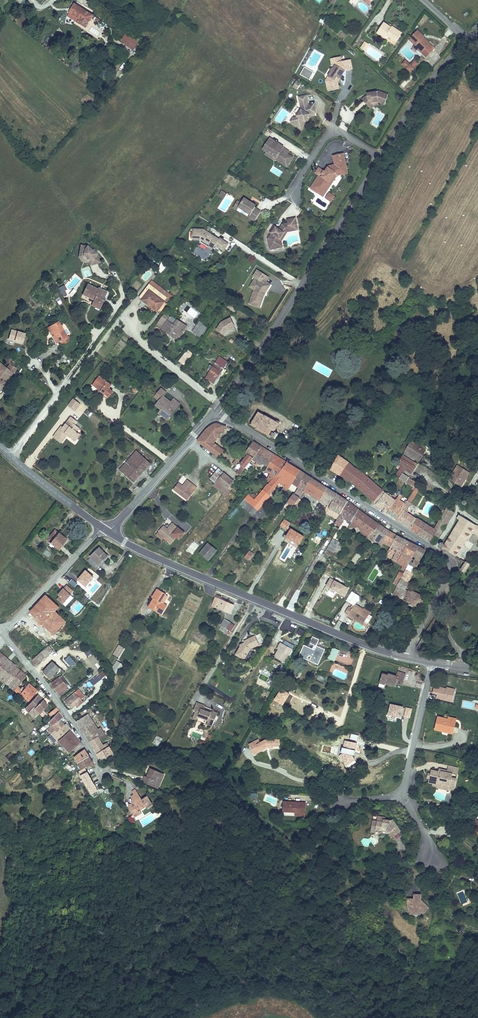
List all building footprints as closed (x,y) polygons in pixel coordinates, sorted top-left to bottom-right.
[(74,15),(79,7),(75,4),(70,12),(74,15)] [(94,17),(79,7),(74,15),(70,12),(66,17),(86,30),(94,17)] [(393,26),(391,25),(383,19),(378,27),(382,31),(381,32),(384,35),(386,32),(396,39),(401,33),(397,30),(399,28),(394,24),(393,26)] [(427,40),(429,37),(425,34),(423,35),(421,33),(423,31),(424,30),(419,25),(410,35),(415,39),(413,41),(412,43),(416,47),(418,45),(427,52),(433,44),(427,40)] [(140,45),(126,33),(120,41),(133,52),(140,45)] [(325,76),(328,87),(339,84),(337,78),(338,77),(337,76),(338,74),(339,74),(345,67),(352,65),(350,55),(341,57),(340,52),(333,54),(335,61),(333,64),(330,65),(330,68),(325,76)] [(414,55),(411,60),(408,63),(412,67),(418,58),(414,55)] [(304,67),(300,76),(310,80),(314,72),(304,67)] [(365,92),(362,95),(368,102),(372,99),(379,97),(380,99),(384,100),(387,91),(375,88),(367,89),(367,91),(366,92),(365,92)] [(306,91),(298,93),(301,105),(296,113),(294,112),(290,117),(298,123),(303,116),(304,116),(306,112),(307,113),(309,110),(316,109),(314,100),(308,101),(306,91)] [(303,116),(298,123),(300,124),(307,113),(306,112),(304,116),(303,116)] [(270,134),(263,145),(267,148),(276,154),(275,155),(286,162),(292,153),(287,150),(282,147),(282,145),(283,143),(270,134)] [(276,154),(267,148),(265,150),(274,156),(275,155),(276,154)] [(343,148),(332,150),(335,160),(328,161),(325,167),(324,166),(322,169),(323,170),(322,172),(319,170),(311,183),(320,189),(329,176),(332,178),(337,170),(334,168),(335,167),(343,165),(342,162),(346,161),(343,148)] [(334,168),(337,170),(340,169),(347,168),(346,161),(342,162),(343,165),(335,167),(334,168)] [(324,166),(319,163),(316,168),(319,170),(322,172),(323,170),(322,169),(324,166)] [(329,176),(320,189),(323,191),(332,178),(329,176)] [(241,204),(239,208),(250,215),(252,216),(251,219),(255,221),(261,212),(255,209),(256,206),(244,199),(241,204)] [(271,227),(268,233),(270,244),(280,242),(279,235),(286,224),(298,222),(296,212),(287,214),(288,218),(282,219),(279,223),(278,225),(275,223),(276,221),(274,220),(270,227),(271,227)] [(282,235),(288,226),(298,224),(298,222),(286,224),(279,235),(280,242),(283,241),(282,235)] [(193,229),(193,238),(200,239),(209,244),(211,242),(215,244),(215,245),(224,250),(228,243),(220,238),(219,239),(209,232),(208,234),(204,231),(204,229),(193,229)] [(95,249),(89,245),(83,243),(81,253),(85,254),(90,258),(91,260),(92,264),(101,261),(98,253),(98,252),(95,249)] [(270,273),(259,266),(255,273),(261,277),(256,286),(251,300),(262,304),(266,291),(264,290),(269,282),(266,280),(267,277),(270,273)] [(82,268),(83,277),(91,276),(90,267),(82,268)] [(256,286),(261,277),(255,273),(251,285),(256,286)] [(272,280),(267,277),(266,280),(269,282),(264,290),(266,291),(273,281),(272,280)] [(94,298),(97,299),(94,305),(101,308),(106,297),(104,296),(107,290),(99,286),(98,288),(89,283),(83,295),(93,300),(94,298)] [(166,300),(164,304),(166,305),(171,298),(150,283),(148,287),(166,300)] [(159,311),(164,304),(166,300),(148,287),(140,298),(143,300),(148,303),(146,305),(149,307),(150,305),(159,311)] [(238,305),(230,300),(227,304),(235,309),(238,305)] [(166,311),(157,324),(178,338),(184,328),(183,328),(185,323),(178,318),(175,322),(169,318),(171,314),(166,311)] [(215,326),(221,336),(235,328),(230,318),(215,326)] [(263,326),(258,323),(257,321),(255,319),(251,320),(249,323),(250,326),(255,328),(257,326),(261,329),(263,326)] [(73,339),(70,334),(68,336),(59,320),(51,325),(55,330),(56,330),(58,333),(53,336),(57,343),(61,341),(63,344),(73,339)] [(199,335),(207,325),(203,323),(200,326),(196,324),(193,328),(197,331),(196,332),(199,335)] [(55,330),(51,325),(48,327),(53,336),(58,333),(56,330),(55,330)] [(7,341),(22,345),(25,334),(10,331),(7,341)] [(184,367),(193,356),(188,351),(178,362),(184,367)] [(219,353),(205,374),(213,380),(217,373),(218,374),(228,359),(219,353)] [(21,364),(10,356),(6,362),(3,360),(2,362),(15,372),(21,364)] [(2,362),(0,364),(0,367),(12,376),(15,372),(2,362)] [(0,367),(0,392),(12,376),(0,367)] [(106,393),(105,395),(108,398),(114,390),(111,388),(113,384),(100,375),(94,384),(100,389),(106,393)] [(156,396),(161,400),(164,395),(167,391),(162,388),(156,396)] [(164,409),(172,415),(179,406),(173,402),(164,395),(161,400),(158,404),(164,409)] [(173,402),(179,406),(181,403),(176,398),(173,402)] [(76,411),(80,404),(72,399),(67,406),(76,411)] [(161,412),(170,418),(172,415),(164,409),(161,412)] [(260,411),(252,422),(271,433),(277,436),(279,432),(276,429),(281,421),(261,409),(260,411)] [(55,435),(63,441),(69,433),(76,439),(81,433),(78,430),(74,427),(76,423),(70,418),(64,426),(63,428),(61,427),(55,435)] [(200,438),(199,439),(215,452),(220,444),(216,441),(228,424),(227,424),(222,422),(219,422),(214,423),(210,425),(200,438)] [(428,448),(413,439),(407,449),(422,458),(428,448)] [(246,467),(255,457),(259,452),(264,445),(255,440),(247,451),(250,453),(242,463),(244,464),(238,471),(241,473),(246,467)] [(220,444),(215,452),(220,456),(225,449),(220,444)] [(264,460),(271,465),(278,454),(276,453),(264,445),(259,452),(255,457),(262,462),(264,460)] [(134,452),(149,465),(152,461),(137,448),(134,452)] [(135,479),(149,465),(134,452),(121,467),(135,479)] [(420,461),(405,452),(400,462),(414,471),(420,461)] [(273,471),(268,478),(272,481),(273,479),(280,473),(288,460),(278,454),(271,465),(268,468),(273,471)] [(340,455),(332,467),(349,476),(356,465),(340,455)] [(283,487),(287,491),(288,490),(293,481),(302,469),(288,460),(280,473),(273,479),(272,481),(267,487),(272,491),(281,480),(286,484),(283,487)] [(467,467),(461,463),(452,476),(464,484),(470,473),(465,470),(467,467)] [(117,468),(113,464),(109,469),(113,472),(117,468)] [(356,465),(349,476),(350,477),(355,479),(363,486),(368,490),(376,499),(385,488),(377,481),(360,468),(356,465)] [(211,478),(217,482),(219,480),(224,483),(230,475),(220,467),(211,478)] [(302,469),(293,481),(301,486),(308,473),(305,471),(302,469)] [(420,480),(404,469),(401,475),(409,480),(417,485),(420,480)] [(303,494),(306,490),(306,489),(314,477),(308,473),(301,486),(298,491),(303,494)] [(225,492),(233,483),(236,480),(230,475),(224,483),(219,480),(217,482),(215,484),(225,492)] [(309,490),(323,498),(329,487),(314,477),(306,489),(306,490),(308,492),(309,490)] [(187,499),(198,486),(189,479),(184,484),(180,481),(174,488),(187,499)] [(406,507),(399,517),(413,526),(419,516),(408,509),(421,487),(417,485),(407,502),(405,506),(406,507)] [(246,497),(259,508),(272,494),(272,491),(267,487),(257,498),(250,493),(246,497)] [(329,487),(323,498),(327,500),(329,495),(335,499),(339,493),(329,487)] [(397,497),(385,488),(376,499),(377,499),(385,505),(385,506),(389,509),(397,497)] [(402,491),(397,497),(389,509),(399,516),(399,517),(406,507),(405,506),(407,502),(402,498),(405,493),(402,491)] [(290,500),(296,504),(301,496),(296,492),(290,500)] [(328,511),(327,513),(329,514),(333,508),(342,513),(349,500),(339,493),(335,499),(329,495),(327,500),(326,501),(330,504),(326,510),(328,511)] [(299,506),(301,507),(306,500),(304,498),(301,496),(296,504),(299,506)] [(254,514),(259,508),(246,497),(241,503),(254,514)] [(342,513),(337,522),(342,526),(345,521),(343,520),(346,515),(348,516),(354,519),(355,519),(361,508),(359,506),(349,500),(342,513)] [(447,527),(457,509),(450,505),(440,522),(442,524),(447,527)] [(382,533),(387,526),(374,517),(361,508),(355,519),(366,527),(365,529),(363,532),(370,536),(372,534),(375,529),(382,533)] [(457,554),(475,527),(477,529),(477,522),(464,513),(462,512),(459,516),(463,519),(445,546),(457,554)] [(419,516),(413,526),(419,530),(425,519),(420,516),(419,516)] [(354,519),(351,525),(356,528),(360,526),(365,529),(366,527),(355,519),(354,519)] [(424,533),(433,539),(442,524),(440,522),(437,527),(425,519),(419,530),(424,533)] [(159,531),(160,532),(172,542),(177,536),(180,538),(185,532),(173,521),(168,527),(164,524),(159,531)] [(255,528),(249,523),(246,527),(252,532),(255,528)] [(433,539),(437,542),(447,527),(442,524),(433,539)] [(384,542),(392,529),(387,526),(382,533),(378,538),(378,539),(384,542)] [(372,534),(378,538),(382,533),(375,529),(372,534)] [(393,545),(399,533),(392,529),(384,542),(393,545)] [(59,530),(51,540),(59,547),(63,542),(65,543),(69,538),(59,530)] [(172,542),(160,532),(156,536),(161,540),(163,538),(170,544),(172,542)] [(399,584),(402,578),(408,566),(413,557),(420,543),(407,537),(399,533),(393,545),(391,548),(386,556),(389,558),(394,550),(397,552),(394,558),(404,564),(403,571),(396,582),(399,584)] [(329,547),(336,551),(341,542),(336,539),(336,541),(333,540),(329,547)] [(218,549),(209,542),(202,551),(211,559),(218,549)] [(408,566),(416,570),(427,548),(421,544),(420,543),(413,557),(408,566)] [(101,544),(94,558),(102,563),(108,551),(111,552),(112,549),(101,544)] [(244,558),(248,561),(254,554),(250,551),(244,558)] [(356,564),(360,556),(356,553),(352,562),(356,564)] [(402,578),(410,582),(416,570),(408,566),(402,578)] [(89,569),(87,572),(97,581),(100,578),(89,569)] [(76,582),(86,589),(94,578),(84,571),(76,582)] [(407,589),(410,582),(402,578),(399,584),(395,591),(398,593),(398,594),(407,599),(406,600),(421,608),(427,596),(412,588),(411,591),(407,589)] [(68,583),(74,588),(77,584),(71,579),(68,583)] [(325,590),(345,598),(349,587),(329,579),(325,590)] [(168,589),(162,585),(158,593),(160,594),(155,602),(159,604),(168,589)] [(67,586),(64,589),(70,595),(73,592),(67,586)] [(64,589),(55,597),(62,605),(71,597),(64,589)] [(168,589),(159,604),(163,607),(168,599),(166,597),(171,590),(168,589)] [(351,592),(346,601),(350,603),(351,600),(357,603),(361,597),(351,592)] [(221,594),(217,603),(223,606),(233,610),(236,612),(240,603),(227,597),(221,594)] [(353,607),(349,613),(351,614),(352,612),(366,621),(372,613),(357,604),(355,608),(353,607)] [(233,610),(223,606),(221,610),(222,611),(231,614),(233,610)] [(52,607),(47,612),(56,618),(60,614),(52,607)] [(56,618),(47,612),(44,615),(52,623),(56,618)] [(225,622),(232,625),(235,626),(238,619),(226,614),(223,621),(225,622)] [(423,627),(427,631),(432,626),(428,622),(423,627)] [(296,634),(302,637),(305,630),(299,628),(296,634)] [(245,649),(250,652),(254,645),(264,640),(260,631),(249,635),(250,637),(248,638),(247,640),(245,639),(242,645),(246,647),(245,649)] [(317,633),(312,643),(315,645),(321,635),(317,633)] [(321,635),(315,645),(319,647),(322,642),(324,636),(321,635)] [(45,637),(42,641),(48,646),(51,643),(45,637)] [(297,644),(288,639),(284,645),(283,645),(278,652),(287,658),(291,650),(293,651),(297,644)] [(308,642),(306,647),(315,651),(320,654),(325,657),(330,646),(322,642),(319,647),(315,645),(312,643),(308,642)] [(344,646),(338,643),(333,654),(339,656),(344,646)] [(52,645),(36,659),(40,664),(45,659),(56,649),(55,649),(56,648),(52,645)] [(117,645),(113,655),(119,658),(124,648),(117,645)] [(315,651),(306,647),(304,652),(313,657),(315,651)] [(92,664),(89,657),(92,655),(90,649),(79,654),(86,667),(92,664)] [(23,670),(2,652),(1,654),(0,654),(0,675),(11,684),(23,670)] [(62,667),(55,660),(45,669),(53,677),(62,667)] [(116,661),(111,669),(116,673),(122,665),(116,661)] [(385,669),(383,679),(388,681),(389,679),(399,682),(400,679),(401,675),(407,677),(410,669),(401,666),(400,671),(391,668),(391,670),(385,669)] [(29,675),(23,670),(11,684),(16,688),(19,683),(21,685),(29,675)] [(92,686),(106,678),(103,672),(89,680),(92,686)] [(72,687),(63,675),(54,681),(63,693),(72,687)] [(19,683),(16,688),(18,690),(18,689),(23,694),(23,693),(31,700),(39,689),(32,683),(30,684),(29,683),(26,686),(25,685),(23,687),(21,685),(19,683)] [(452,703),(456,690),(434,685),(431,697),(452,703)] [(75,706),(84,697),(78,690),(68,699),(75,706)] [(28,707),(32,711),(45,698),(41,693),(28,707)] [(45,698),(32,711),(38,717),(51,703),(45,698)] [(201,717),(201,716),(209,719),(208,722),(214,724),(219,711),(215,710),(215,711),(211,709),(211,711),(206,709),(206,703),(200,700),(196,708),(198,709),(196,715),(201,717)] [(387,716),(400,720),(404,708),(390,704),(387,716)] [(49,722),(49,723),(52,727),(53,726),(56,724),(59,721),(60,720),(63,717),(66,715),(58,706),(57,707),(60,711),(56,716),(52,719),(51,721),(50,722),(49,722)] [(80,719),(86,729),(97,721),(91,711),(80,719)] [(440,725),(458,730),(461,718),(453,716),(442,714),(440,725)] [(52,727),(50,728),(54,732),(52,734),(53,736),(52,737),(54,739),(58,736),(59,737),(66,730),(63,727),(68,723),(63,717),(60,720),(59,721),(56,724),(53,726),(52,727)] [(97,721),(86,729),(90,734),(98,729),(101,727),(97,721)] [(66,730),(59,737),(60,738),(58,740),(60,742),(72,729),(74,727),(69,722),(68,723),(63,727),(66,730)] [(101,727),(98,729),(101,733),(103,737),(109,734),(104,726),(101,728),(101,727)] [(72,729),(60,742),(62,744),(64,742),(71,751),(76,748),(77,750),(85,743),(72,729)] [(98,729),(90,734),(93,739),(101,733),(98,729)] [(101,733),(93,739),(100,750),(109,745),(103,737),(101,733)] [(114,742),(109,734),(103,737),(109,745),(112,744),(114,742)] [(158,746),(163,739),(157,735),(152,743),(158,746)] [(348,740),(360,743),(355,735),(348,740)] [(257,751),(264,748),(262,745),(265,744),(268,742),(275,742),(282,742),(281,736),(268,736),(263,738),(260,740),(258,737),(251,740),(257,751)] [(358,750),(360,743),(348,740),(346,747),(348,747),(347,752),(343,754),(348,762),(346,763),(346,764),(357,759),(358,758),(355,753),(359,752),(358,750)] [(109,745),(100,750),(104,757),(116,750),(112,744),(109,745)] [(82,761),(92,754),(88,747),(78,755),(82,761)] [(31,757),(35,753),(31,748),(27,752),(31,757)] [(94,761),(96,759),(92,754),(82,761),(85,767),(94,761)] [(66,763),(72,768),(73,766),(77,769),(78,767),(68,759),(66,763)] [(358,762),(357,759),(346,764),(348,767),(358,762)] [(456,776),(460,776),(463,767),(452,764),(451,769),(450,771),(457,773),(456,776)] [(90,766),(84,770),(93,787),(100,784),(90,766)] [(154,786),(160,773),(150,769),(146,777),(145,781),(144,782),(154,786)] [(454,783),(458,784),(460,776),(456,776),(457,773),(450,771),(450,774),(444,772),(445,771),(443,770),(435,769),(434,772),(433,777),(432,781),(435,782),(441,783),(442,781),(447,782),(446,785),(453,787),(454,783)] [(158,788),(163,774),(160,773),(154,786),(158,788)] [(452,790),(453,787),(446,785),(447,782),(442,781),(441,783),(435,782),(435,784),(440,785),(440,787),(452,790)] [(154,806),(148,796),(143,800),(137,790),(133,792),(135,795),(132,797),(132,798),(134,801),(133,804),(131,804),(129,803),(128,807),(133,814),(136,812),(138,816),(142,813),(141,810),(147,806),(149,809),(154,806)] [(301,809),(302,799),(285,798),(284,808),(296,809),(301,809)] [(307,800),(302,799),(301,809),(296,809),(296,813),(306,813),(307,800)] [(380,821),(375,820),(373,827),(388,830),(391,827),(395,833),(403,827),(396,816),(394,817),(389,817),(389,815),(381,813),(380,818),(380,821)] [(415,899),(411,900),(411,904),(413,906),(408,910),(408,914),(410,914),(410,911),(411,910),(414,911),(414,913),(414,914),(423,914),(430,908),(426,902),(424,904),(422,904),(422,894),(416,894),(415,899)]
